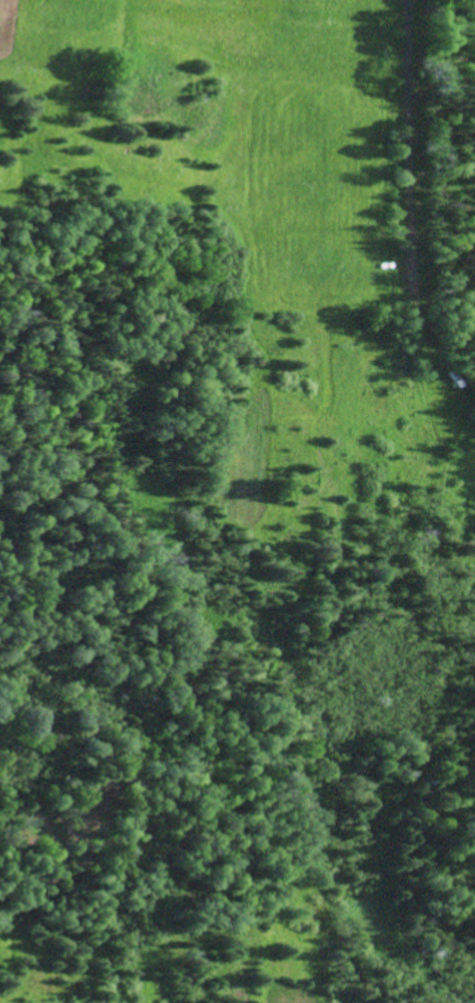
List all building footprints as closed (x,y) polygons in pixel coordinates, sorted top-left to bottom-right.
[(442,373),(453,390),(464,382),(453,366),(442,373)]
